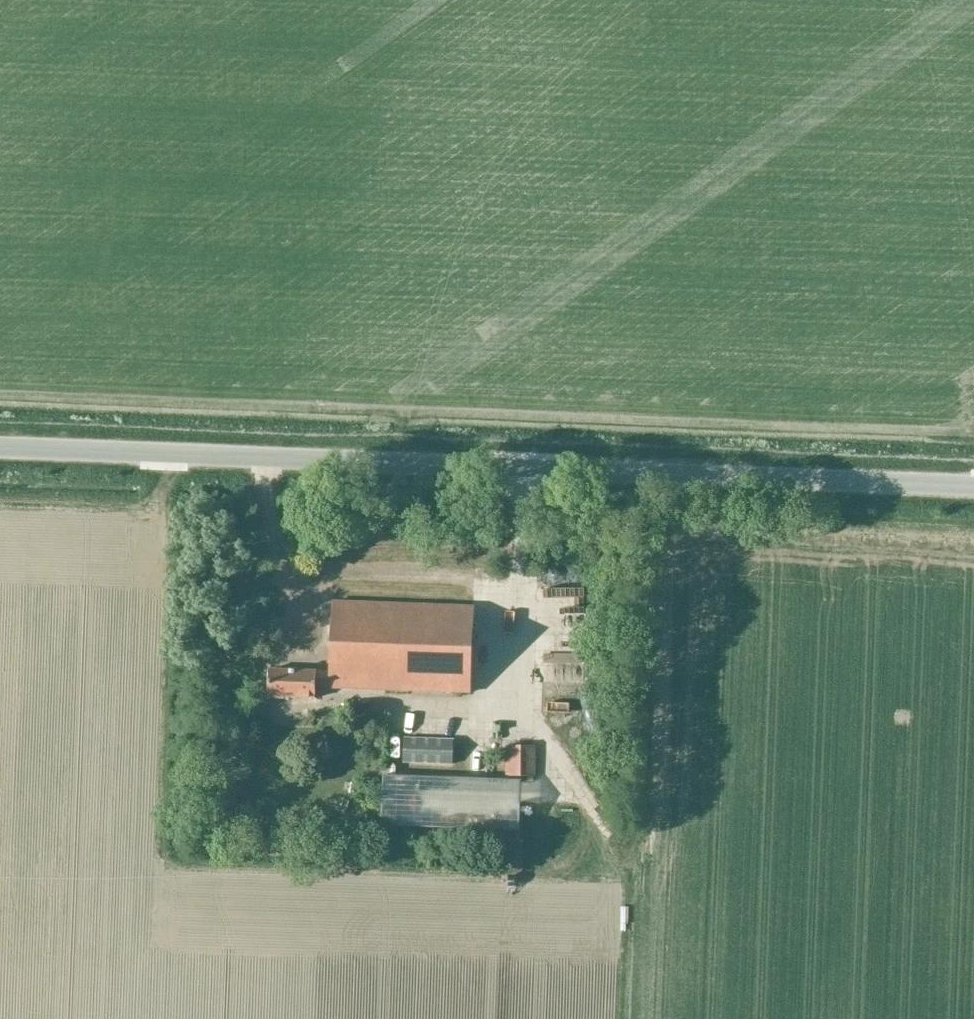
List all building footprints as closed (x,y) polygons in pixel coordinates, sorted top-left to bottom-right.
[(442,570),(441,580),(479,582),(479,572),(442,570)] [(469,694),(473,605),(334,600),(330,670),(270,667),(269,698),(315,700),(316,689),(469,694)] [(404,764),(453,766),(454,739),(405,737),(404,764)] [(506,777),(538,777),(538,746),(506,746),(506,777)] [(371,811),(381,811),(381,770),(371,770),(371,811)] [(520,830),(523,780),(383,775),(382,826),(520,830)]
